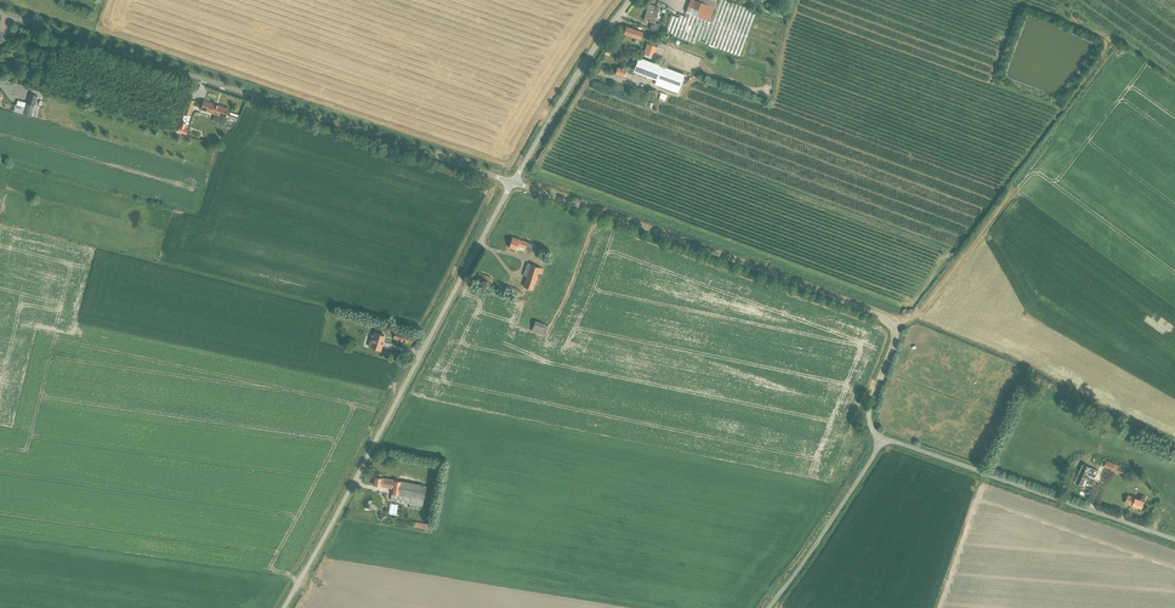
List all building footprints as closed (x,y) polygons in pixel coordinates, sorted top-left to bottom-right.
[(664,32),(694,43),(696,39),(739,55),(756,11),(726,0),(719,0),(711,21),(687,12),(685,16),(680,14),(678,18),(671,15),(664,32)] [(686,12),(687,12),(711,21),(719,0),(691,0),(686,12)] [(649,4),(644,19),(654,23),(655,22),(660,8),(649,4)] [(654,25),(651,24),(649,29),(658,32),(660,24),(655,22),(654,25)] [(643,32),(626,26),(623,33),(640,39),(643,32)] [(609,43),(607,48),(616,51),(618,46),(609,43)] [(653,57),(657,47),(647,43),(643,53),(653,57)] [(653,57),(653,59),(660,62),(665,49),(658,46),(657,47),(653,57)] [(684,74),(638,57),(636,64),(633,71),(656,80),(654,84),(677,93),(684,74)] [(618,67),(615,73),(623,77),(625,71),(631,74),(632,70),(633,71),(636,64),(634,63),(632,68),(623,65),(622,68),(618,67)] [(37,96),(30,94),(27,108),(16,105),(14,112),(32,116),(37,96)] [(189,99),(184,114),(189,116),(194,100),(189,99)] [(226,117),(229,108),(204,100),(201,109),(226,117)] [(48,115),(46,121),(70,128),(72,121),(48,115)] [(181,122),(178,132),(186,134),(188,129),(185,128),(186,124),(181,122)] [(512,237),(509,247),(516,250),(518,245),(527,249),(534,252),(537,245),(527,242),(512,237)] [(533,289),(538,273),(542,274),(544,268),(527,263),(523,275),(526,276),(523,286),(533,289)] [(490,279),(491,277),(478,272),(476,279),(491,284),(493,280),(490,279)] [(510,293),(513,286),(506,284),(504,291),(510,293)] [(535,321),(532,330),(545,335),(548,326),(535,321)] [(390,333),(389,336),(399,339),(412,343),(414,336),(391,329),(390,333)] [(372,335),(370,341),(372,341),(370,347),(380,350),(385,335),(375,332),(374,335),(372,335)] [(1112,470),(1112,469),(1125,474),(1126,470),(1118,467),(1119,464),(1103,458),(1100,465),(1112,470)] [(1083,464),(1075,482),(1084,485),(1088,475),(1094,478),(1098,470),(1083,464)] [(426,485),(413,483),(374,476),(372,484),(393,488),(390,500),(410,504),(409,508),(422,510),(426,485)] [(1142,508),(1145,501),(1144,501),(1146,496),(1141,495),(1140,499),(1128,494),(1125,502),(1132,505),(1133,504),(1142,508)] [(390,503),(389,514),(396,515),(397,504),(390,503)] [(416,528),(424,529),(424,519),(416,519),(416,528)]
